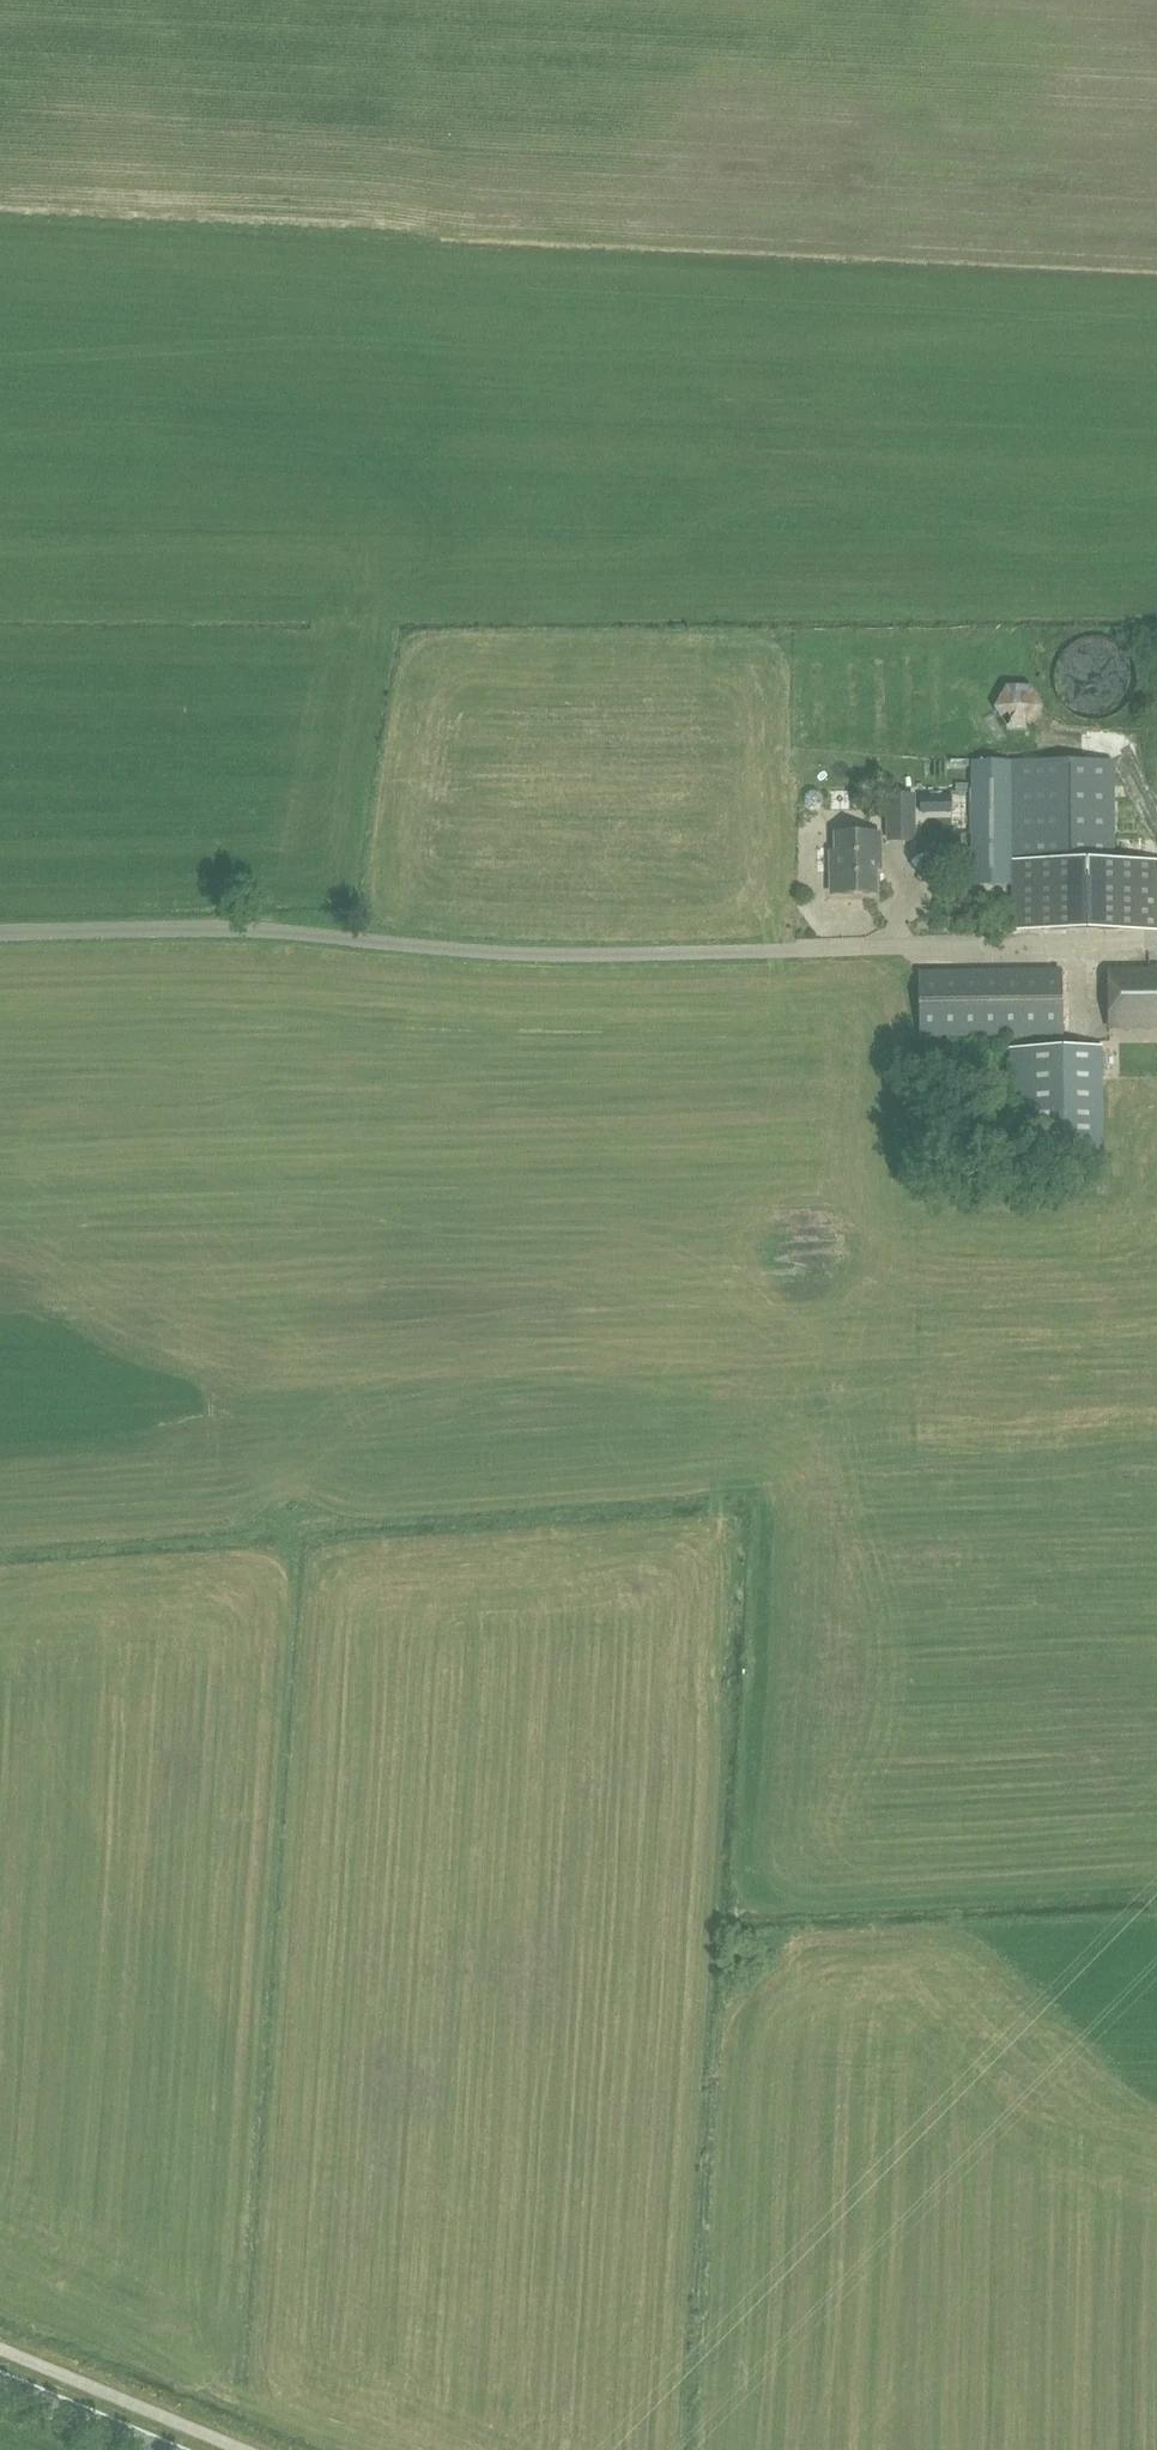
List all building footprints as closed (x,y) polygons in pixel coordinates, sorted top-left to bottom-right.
[(1035,677),(990,699),(1004,728),(1049,706),(1035,677)] [(1011,758),(1013,926),(1156,926),(1156,860),(1112,860),(1110,758),(1011,758)] [(971,859),(971,882),(1010,882),(1009,759),(971,759),(971,846),(971,859)] [(919,795),(919,810),(950,809),(950,794),(919,795)] [(888,838),(912,838),(912,795),(887,795),(888,838)] [(880,833),(834,834),(834,852),(830,852),(830,893),(875,892),(875,868),(880,868),(880,833)] [(971,859),(971,846),(960,846),(960,859),(971,859)] [(921,1035),(1062,1032),(1061,968),(919,971),(921,1035)] [(1156,1026),(1156,969),(1107,970),(1108,1027),(1156,1026)] [(1104,1160),(1101,1044),(1020,1046),(1022,1161),(1104,1160)]
